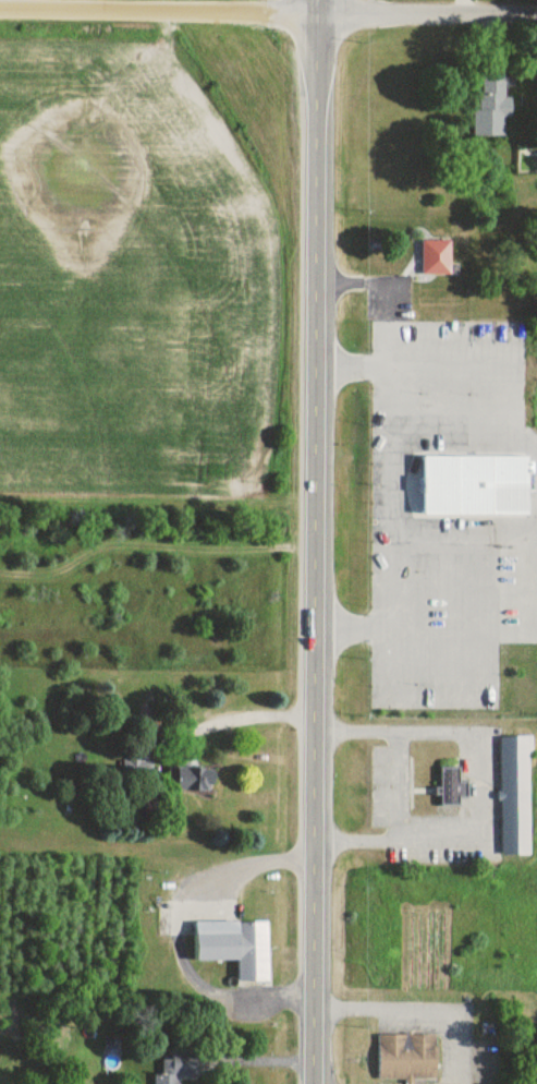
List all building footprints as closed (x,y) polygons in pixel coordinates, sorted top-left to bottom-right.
[(476,138),(505,138),(505,118),(512,119),(512,98),(507,98),(507,87),(512,87),(512,77),(476,77),(476,138)] [(423,276),(452,276),(452,241),(423,241),(423,276)] [(529,515),(529,457),(423,458),(424,516),(529,515)] [(530,738),(502,738),(502,856),(530,856),(530,738)] [(441,808),(461,808),(461,800),(468,800),(468,783),(460,783),(460,769),(441,769),(441,808)] [(212,771),(175,771),(175,793),(212,793),(212,771)] [(267,923),(195,923),(196,961),(238,960),(239,981),(268,981),(267,923)] [(379,1081),(436,1081),(436,1035),(379,1035),(379,1081)] [(179,1078),(196,1078),(196,1054),(172,1054),(172,1062),(157,1062),(156,1083),(179,1083),(179,1078)]
